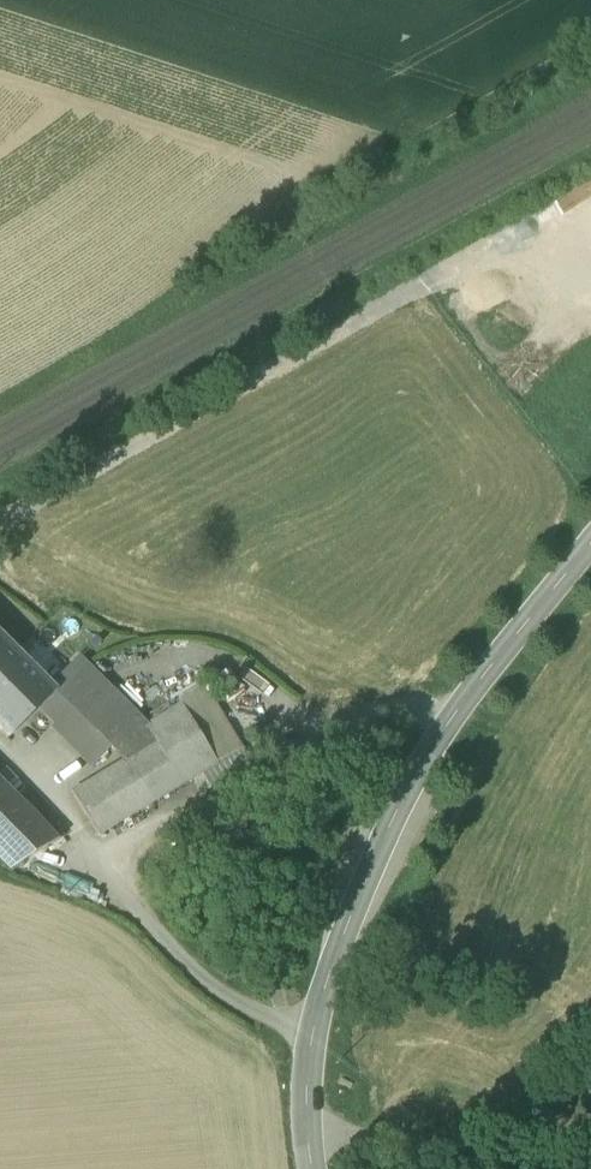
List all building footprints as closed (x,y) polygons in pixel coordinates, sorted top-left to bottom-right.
[(8,733),(34,704),(50,687),(0,641),(0,726),(8,733)] [(34,704),(97,762),(114,744),(126,755),(155,740),(147,724),(151,721),(118,691),(78,656),(50,687),(34,704)] [(179,694),(184,704),(216,763),(249,745),(238,726),(211,676),(179,694)] [(91,829),(216,763),(184,704),(151,721),(147,724),(155,740),(126,755),(69,786),(91,829)] [(6,865),(54,833),(0,779),(0,859),(6,865)]
